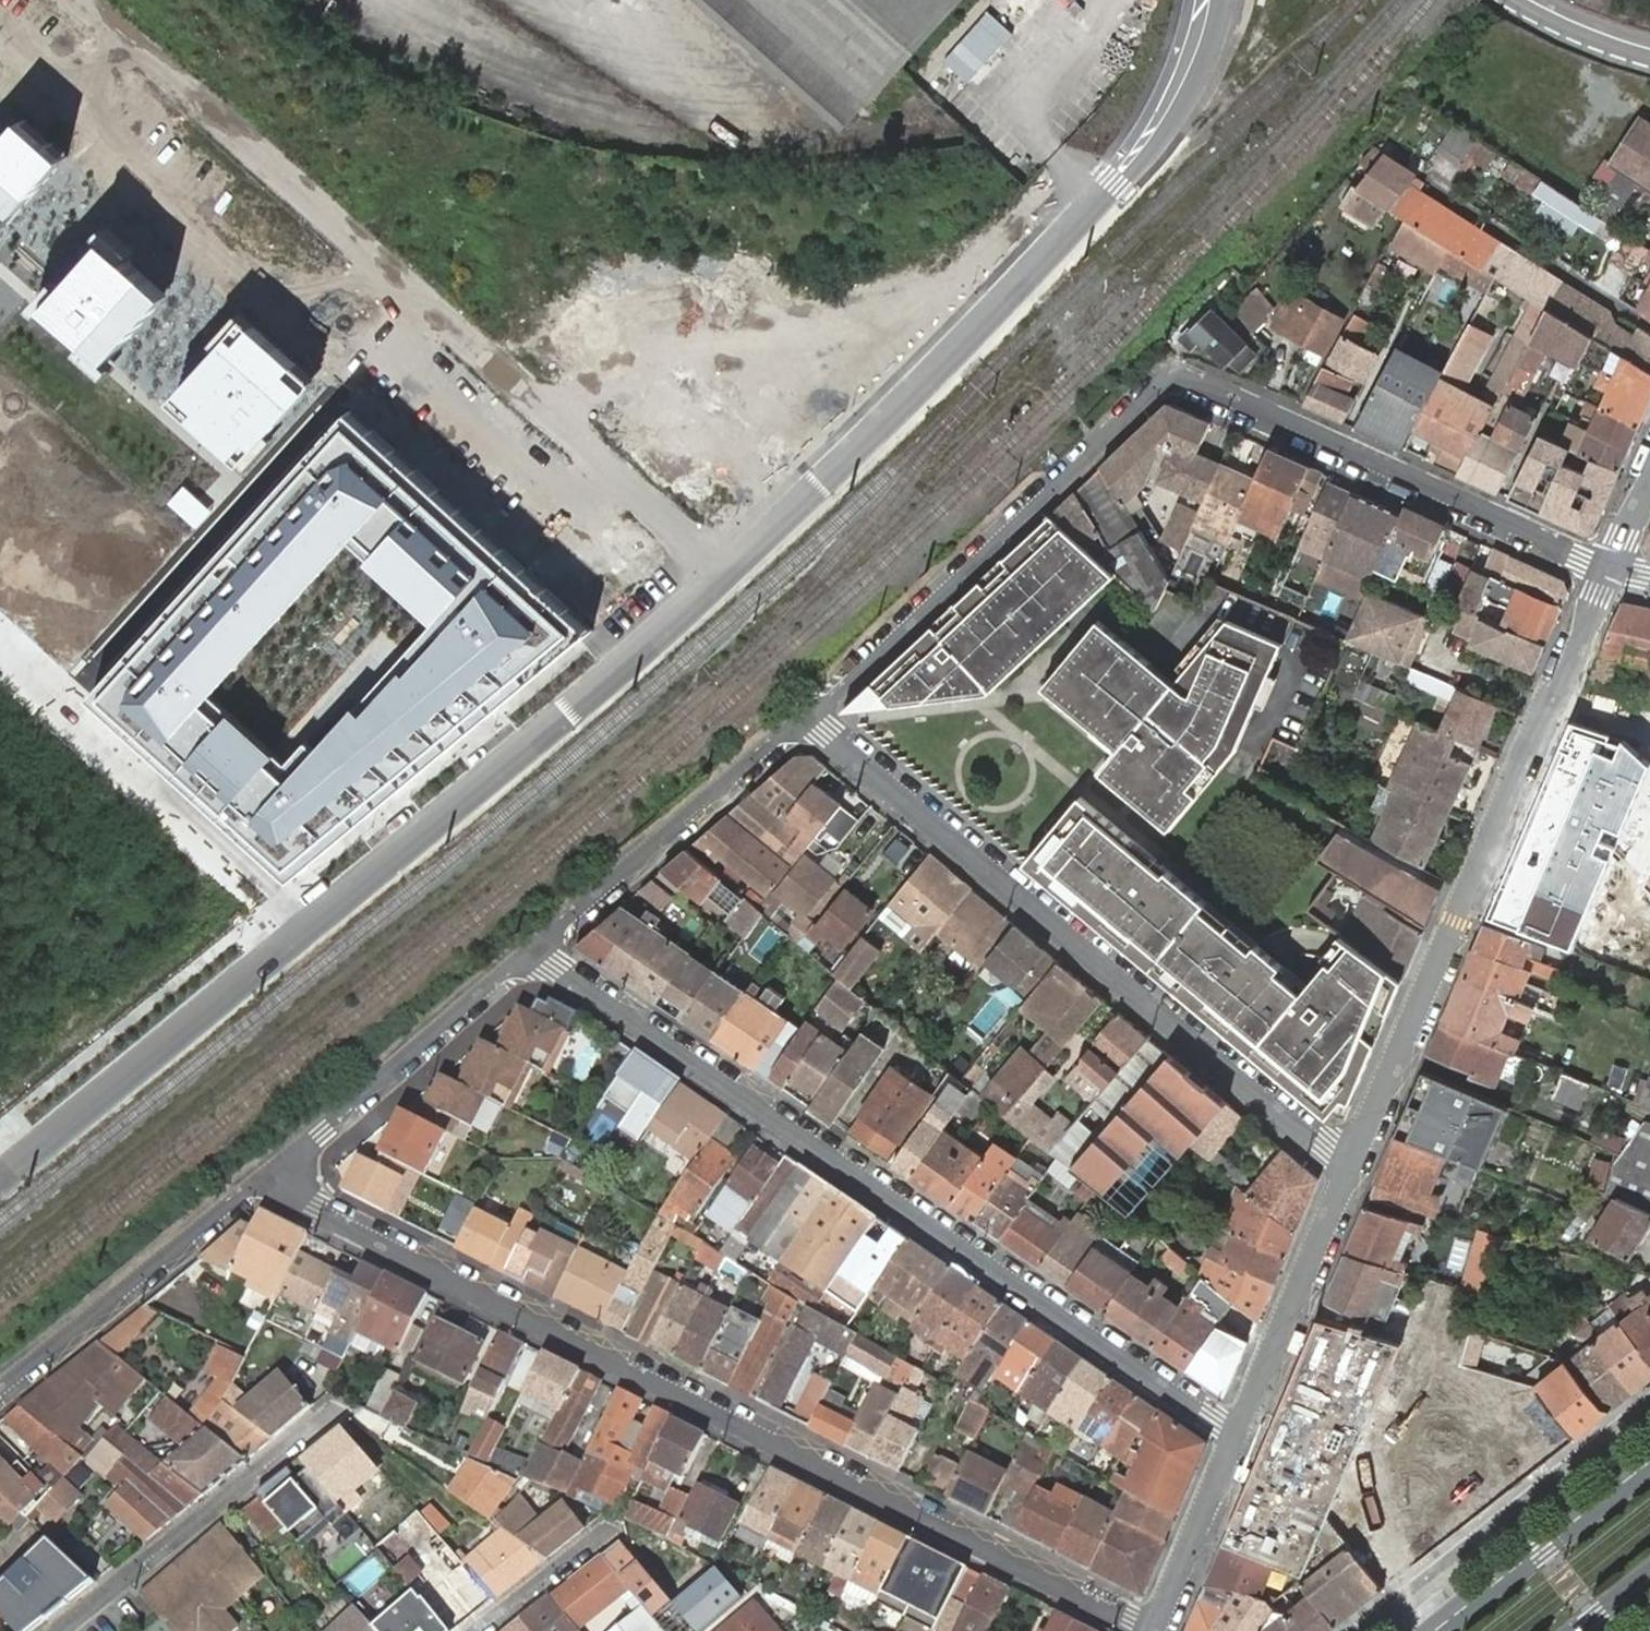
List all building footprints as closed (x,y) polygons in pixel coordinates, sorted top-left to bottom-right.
[(868,100),(757,0),(695,0),(841,130),(868,100)] [(868,100),(871,101),(961,0),(757,0),(868,100)] [(1028,17),(1009,0),(975,0),(907,74),(945,108),(1028,17)] [(1452,120),(1436,110),(1428,123),(1443,135),(1452,120)] [(1592,213),(1602,220),(1610,225),(1639,182),(1649,189),(1649,123),(1642,117),(1611,165),(1605,161),(1595,177),(1609,186),(1592,213)] [(26,118),(0,147),(0,192),(22,211),(70,156),(26,118)] [(1542,181),(1457,125),(1441,149),(1458,163),(1466,151),(1504,176),(1501,182),(1529,200),(1534,193),(1542,181)] [(1372,149),(1360,163),(1370,170),(1358,186),(1388,206),(1395,210),(1416,177),(1416,176),(1372,149)] [(1425,182),(1416,177),(1395,210),(1406,218),(1452,246),(1485,267),(1502,243),(1494,238),(1490,243),(1460,223),(1463,218),(1450,210),(1447,215),(1417,196),(1420,191),(1425,182)] [(1592,213),(1542,180),(1542,181),(1534,193),(1564,212),(1558,222),(1570,230),(1576,220),(1594,232),(1602,220),(1592,213)] [(1610,225),(1616,229),(1621,232),(1645,195),(1649,198),(1649,189),(1639,182),(1610,225)] [(1358,186),(1354,184),(1341,204),(1375,226),(1388,206),(1358,186)] [(1450,210),(1420,191),(1417,196),(1447,215),(1450,210)] [(1452,246),(1406,218),(1391,246),(1438,272),(1443,264),(1452,246)] [(1490,243),(1494,238),(1463,218),(1460,223),(1490,243)] [(1604,259),(1630,276),(1648,249),(1622,232),(1604,259)] [(48,308),(111,364),(172,297),(110,240),(48,308)] [(1502,243),(1485,267),(1498,275),(1537,300),(1547,306),(1562,281),(1556,277),(1553,283),(1523,264),(1527,259),(1502,243)] [(1443,264),(1489,292),(1498,275),(1485,267),(1452,246),(1443,264)] [(1379,263),(1367,285),(1380,292),(1392,270),(1390,268),(1395,257),(1385,252),(1379,263)] [(1553,283),(1556,277),(1527,259),(1523,264),(1553,283)] [(1562,281),(1547,306),(1551,308),(1594,337),(1610,312),(1562,281)] [(1639,311),(1649,317),(1649,291),(1639,311)] [(1234,308),(1253,332),(1267,320),(1263,315),(1268,309),(1253,292),(1248,297),(1234,308)] [(1292,292),(1273,325),(1323,353),(1342,320),(1292,292)] [(1439,454),(1434,463),(1459,474),(1489,416),(1492,418),(1530,346),(1536,335),(1551,308),(1547,306),(1537,300),(1483,403),(1462,392),(1493,335),(1472,324),(1448,369),(1415,429),(1435,441),(1444,445),(1439,454)] [(1594,337),(1551,308),(1536,335),(1583,359),(1594,337)] [(1190,329),(1181,338),(1190,348),(1200,339),(1224,363),(1229,358),(1240,369),(1255,354),(1244,343),(1245,341),(1214,311),(1193,332),(1190,329)] [(1594,337),(1626,357),(1649,372),(1649,334),(1638,327),(1634,337),(1616,327),(1610,312),(1594,337)] [(322,380),(249,315),(174,399),(246,463),(322,380)] [(1344,336),(1333,358),(1367,375),(1378,354),(1344,336)] [(1415,429),(1448,369),(1399,346),(1355,427),(1405,450),(1415,429)] [(1545,354),(1530,346),(1492,418),(1489,416),(1459,474),(1499,492),(1538,418),(1517,407),(1545,354)] [(1626,357),(1618,376),(1604,370),(1598,384),(1612,390),(1604,408),(1640,425),(1649,403),(1649,372),(1626,357)] [(1322,369),(1303,404),(1343,422),(1354,400),(1331,387),(1337,376),(1322,369)] [(1168,403),(1141,429),(1158,447),(1170,452),(1175,443),(1197,453),(1202,441),(1211,422),(1168,403)] [(1640,425),(1604,408),(1599,421),(1586,414),(1581,423),(1594,430),(1631,447),(1640,425)] [(295,878),(595,629),(350,410),(92,695),(295,878)] [(1581,423),(1576,421),(1564,444),(1584,453),(1621,470),(1631,447),(1594,430),(1581,423)] [(1544,435),(1510,497),(1589,533),(1594,531),(1621,470),(1584,453),(1564,444),(1544,435)] [(1133,436),(1103,465),(1125,503),(1141,530),(1150,543),(1161,536),(1135,494),(1146,484),(1156,460),(1133,436)] [(1444,445),(1435,441),(1431,449),(1439,454),(1444,445)] [(1175,443),(1170,452),(1158,481),(1204,501),(1221,463),(1208,457),(1203,455),(1197,453),(1175,443)] [(1290,457),(1270,448),(1256,479),(1238,518),(1258,527),(1290,457)] [(1310,466),(1290,457),(1258,527),(1278,536),(1292,508),(1302,512),(1318,485),(1324,473),(1310,466)] [(1199,514),(1193,528),(1209,535),(1213,537),(1227,543),(1233,529),(1238,518),(1256,479),(1221,463),(1204,501),(1199,514)] [(1103,465),(1077,490),(1101,530),(1111,547),(1121,542),(1141,530),(1125,503),(1103,465)] [(1281,586),(1296,593),(1301,595),(1312,569),(1318,571),(1325,557),(1324,556),(1325,553),(1353,493),(1328,482),(1324,489),(1312,517),(1305,532),(1302,539),(1281,586)] [(1318,485),(1302,512),(1312,517),(1324,489),(1318,485)] [(1052,513),(1051,514),(1115,573),(1155,609),(1156,608),(1087,545),(1101,530),(1077,490),(1052,513)] [(1353,493),(1325,553),(1324,556),(1325,557),(1318,571),(1315,579),(1362,602),(1367,592),(1377,568),(1378,568),(1401,515),(1353,493)] [(1164,541),(1183,550),(1193,528),(1199,514),(1179,504),(1164,541)] [(1445,526),(1404,508),(1401,515),(1378,568),(1377,568),(1397,578),(1417,587),(1422,577),(1402,568),(1408,554),(1411,555),(1413,549),(1431,556),(1445,526)] [(892,666),(843,711),(990,694),(1115,573),(1051,514),(892,666)] [(1227,543),(1225,549),(1232,552),(1234,546),(1235,547),(1241,533),(1233,529),(1227,543)] [(1121,542),(1158,603),(1166,589),(1171,579),(1150,543),(1141,530),(1121,542)] [(1486,574),(1473,569),(1457,604),(1466,608),(1474,612),(1482,596),(1483,592),(1491,576),(1491,575),(1526,590),(1562,606),(1568,591),(1564,581),(1496,550),(1486,574)] [(1546,644),(1562,606),(1526,590),(1491,575),(1491,576),(1483,592),(1495,597),(1513,605),(1518,594),(1524,596),(1514,619),(1506,616),(1503,625),(1509,627),(1546,644)] [(1429,620),(1367,592),(1362,602),(1345,639),(1372,651),(1407,668),(1429,620)] [(1287,613),(1297,617),(1306,597),(1301,595),(1296,593),(1287,613)] [(1600,655),(1635,662),(1649,666),(1641,701),(1649,704),(1649,608),(1622,602),(1600,655)] [(1474,612),(1466,608),(1457,630),(1487,644),(1499,649),(1536,666),(1546,644),(1509,627),(1503,625),(1486,617),(1474,612)] [(1099,619),(1046,687),(1122,751),(1103,773),(1172,830),(1237,748),(1281,644),(1227,619),(1194,660),(1174,683),(1099,619)] [(1600,655),(1586,687),(1617,695),(1621,673),(1632,675),(1635,662),(1600,655)] [(1420,723),(1429,726),(1440,731),(1455,738),(1478,748),(1497,705),(1459,689),(1442,681),(1436,678),(1410,668),(1406,678),(1438,691),(1428,717),(1424,715),(1405,707),(1406,704),(1397,700),(1398,695),(1360,679),(1353,696),(1378,707),(1392,710),(1418,721),(1420,723)] [(1398,765),(1388,788),(1398,792),(1429,726),(1420,723),(1418,721),(1401,759),(1398,765)] [(1626,739),(1573,722),(1491,914),(1573,949),(1649,765),(1626,739)] [(1429,726),(1398,792),(1448,814),(1458,792),(1461,785),(1470,765),(1478,748),(1455,738),(1440,731),(1429,726)] [(727,813),(758,840),(778,816),(783,811),(788,815),(814,782),(815,782),(827,767),(812,754),(796,755),(789,761),(751,793),(727,813)] [(758,840),(793,868),(800,858),(803,854),(809,848),(815,839),(841,805),(815,782),(814,782),(788,815),(783,811),(778,816),(758,840)] [(1398,792),(1388,788),(1380,806),(1377,811),(1372,823),(1370,828),(1367,835),(1376,840),(1398,792)] [(1398,792),(1376,840),(1424,867),(1432,850),(1438,836),(1448,814),(1398,792)] [(1083,797),(1027,864),(1032,869),(1143,961),(1328,1116),(1347,1112),(1403,980),(1340,933),(1333,928),(1306,985),(1083,797)] [(834,853),(857,818),(840,807),(818,842),(834,853)] [(770,894),(793,868),(758,840),(727,813),(695,842),(715,859),(722,853),(770,894)] [(1425,927),(1446,878),(1424,867),(1376,840),(1367,835),(1346,824),(1316,859),(1335,871),(1425,927)] [(683,900),(695,909),(701,900),(711,888),(721,877),(687,848),(663,869),(654,878),(673,894),(674,893),(683,900)] [(800,858),(793,868),(795,871),(806,857),(803,854),(800,858)] [(938,932),(973,890),(930,854),(891,902),(916,923),(917,930),(908,941),(921,952),(921,951),(938,932)] [(806,857),(795,871),(777,893),(775,891),(759,910),(764,914),(770,918),(785,899),(805,915),(808,918),(800,929),(805,934),(810,928),(815,922),(844,887),(834,879),(806,857)] [(726,900),(735,889),(721,877),(711,888),(726,900)] [(654,878),(641,888),(663,907),(673,894),(654,878)] [(758,908),(764,900),(747,885),(740,893),(743,895),(758,908)] [(819,925),(815,922),(810,928),(814,932),(810,937),(817,943),(825,932),(843,946),(873,910),(848,890),(819,925)] [(974,962),(981,967),(987,960),(1016,926),(973,890),(938,932),(955,946),(974,962)] [(726,920),(742,932),(748,938),(764,914),(759,910),(758,908),(743,895),(726,920)] [(1403,980),(1423,932),(1364,895),(1351,920),(1347,918),(1340,933),(1403,980)] [(621,906),(576,944),(576,945),(603,964),(648,924),(654,915),(647,910),(629,898),(621,906)] [(1331,912),(1314,899),(1307,908),(1324,921),(1331,912)] [(648,924),(603,964),(657,1001),(691,954),(674,942),(655,929),(657,925),(661,919),(657,916),(654,915),(648,924)] [(837,976),(839,977),(851,987),(894,933),(877,919),(833,972),(837,976)] [(1529,968),(1556,979),(1560,968),(1525,955),(1531,941),(1485,924),(1475,948),(1529,968)] [(987,960),(1029,996),(1038,985),(1058,961),(1048,953),(1035,943),(1017,927),(1016,926),(987,960)] [(974,962),(955,946),(944,958),(964,975),(974,962)] [(1524,981),(1529,968),(1475,948),(1470,959),(1443,1024),(1508,1049),(1516,1052),(1519,1046),(1521,1039),(1501,1031),(1508,1013),(1529,1020),(1532,1011),(1534,1005),(1537,1006),(1541,995),(1521,988),(1524,981)] [(691,954),(657,1001),(681,1018),(715,970),(691,954)] [(981,1096),(990,1103),(1005,1115),(1034,1081),(1045,1068),(1046,1067),(1067,1043),(1104,1000),(1066,968),(1058,961),(1038,985),(1029,996),(1021,1005),(1030,1012),(1058,1036),(1037,1061),(1021,1047),(981,1096)] [(687,1021),(721,974),(715,970),(681,1018),(687,1021)] [(721,974),(687,1021),(713,1040),(747,992),(753,984),(747,979),(741,988),(732,982),(728,979),(721,974)] [(862,1014),(868,1019),(873,1012),(867,1007),(869,1003),(864,998),(863,997),(851,987),(839,977),(817,1008),(843,1028),(860,1004),(865,1009),(862,1014)] [(747,992),(713,1040),(756,1069),(766,1076),(786,1049),(775,1041),(789,1022),(758,1000),(753,997),(760,988),(753,984),(747,992)] [(564,1031),(520,1008),(513,1022),(500,1049),(532,1065),(537,1068),(549,1074),(557,1058),(552,1055),(564,1031)] [(1148,1037),(1118,1012),(1094,1040),(1095,1041),(1091,1046),(1078,1063),(1106,1087),(1120,1070),(1148,1037)] [(909,1015),(899,1027),(916,1042),(926,1028),(909,1015)] [(513,1022),(507,1020),(494,1046),(500,1049),(513,1022)] [(786,1049),(766,1076),(782,1088),(789,1078),(815,1096),(848,1051),(849,1052),(856,1042),(848,1036),(841,1044),(822,1030),(807,1020),(800,1029),(786,1049)] [(800,1029),(789,1022),(775,1041),(786,1049),(800,1029)] [(1443,1024),(1429,1056),(1495,1082),(1508,1049),(1443,1024)] [(569,1033),(564,1031),(552,1055),(557,1058),(569,1033)] [(488,1098),(515,1112),(523,1096),(518,1093),(532,1065),(500,1049),(494,1046),(483,1040),(475,1055),(461,1084),(488,1098)] [(1508,1049),(1495,1082),(1514,1089),(1527,1056),(1516,1052),(1508,1049)] [(469,1052),(455,1081),(461,1084),(475,1055),(469,1052)] [(681,1084),(636,1053),(605,1098),(650,1129),(681,1084)] [(1227,1103),(1170,1055),(1073,1169),(1077,1172),(1086,1178),(1095,1186),(1121,1206),(1132,1215),(1140,1206),(1151,1193),(1172,1168),(1192,1144),(1217,1115),(1227,1103)] [(984,1071),(974,1061),(960,1078),(966,1083),(970,1087),(984,1071)] [(518,1093),(523,1096),(537,1068),(532,1065),(518,1093)] [(861,1112),(900,1139),(902,1140),(933,1095),(892,1067),(861,1112)] [(1590,1081),(1563,1070),(1553,1094),(1581,1105),(1590,1081)] [(1649,1071),(1638,1099),(1649,1104),(1649,1071)] [(421,1119),(447,1133),(453,1135),(460,1121),(473,1127),(488,1098),(461,1084),(455,1081),(443,1075),(421,1119)] [(1043,1088),(1034,1081),(1005,1115),(1010,1119),(1031,1135),(1051,1151),(1067,1132),(1030,1103),(1043,1088)] [(937,1099),(893,1162),(891,1163),(910,1176),(943,1129),(955,1111),(963,1099),(971,1088),(970,1087),(966,1083),(962,1088),(956,1083),(943,1102),(937,1099)] [(727,1116),(681,1084),(650,1129),(696,1161),(727,1116)] [(1448,1151),(1458,1129),(1459,1124),(1407,1109),(1395,1135),(1448,1151)] [(403,1110),(382,1154),(408,1168),(425,1176),(447,1133),(421,1119),(403,1110)] [(1237,1131),(1217,1115),(1192,1144),(1239,1183),(1241,1185),(1248,1177),(1219,1152),(1237,1131)] [(724,1151),(741,1126),(727,1116),(696,1161),(666,1203),(660,1212),(674,1222),(680,1213),(688,1219),(692,1214),(696,1216),(724,1176),(712,1167),(724,1151)] [(588,1125),(594,1143),(618,1135),(612,1117),(588,1125)] [(1643,1127),(1623,1152),(1616,1161),(1608,1189),(1649,1206),(1649,1130),(1643,1127)] [(943,1129),(910,1176),(930,1190),(963,1142),(943,1129)] [(978,1165),(951,1204),(972,1219),(1007,1169),(996,1161),(1010,1141),(1000,1133),(984,1157),(978,1165)] [(1395,1135),(1375,1183),(1427,1199),(1438,1203),(1442,1193),(1432,1189),(1445,1158),(1448,1151),(1395,1135)] [(963,1142),(930,1190),(951,1204),(978,1165),(984,1157),(969,1146),(963,1142)] [(1598,1184),(1608,1189),(1616,1161),(1623,1152),(1607,1145),(1606,1148),(1591,1182),(1598,1184)] [(755,1203),(780,1165),(753,1147),(727,1184),(755,1203)] [(1319,1179),(1283,1149),(1266,1169),(1259,1178),(1248,1190),(1249,1192),(1296,1233),(1319,1179)] [(737,1159),(724,1151),(712,1167),(724,1176),(737,1159)] [(363,1156),(345,1191),(386,1211),(403,1220),(419,1189),(442,1200),(449,1188),(425,1176),(408,1168),(382,1154),(377,1164),(363,1156)] [(1073,1169),(1057,1156),(1048,1169),(1069,1186),(1077,1172),(1073,1169)] [(752,1238),(802,1168),(786,1157),(780,1165),(755,1203),(743,1220),(737,1229),(752,1238)] [(600,1180),(563,1158),(558,1169),(594,1190),(600,1180)] [(782,1261),(832,1189),(802,1168),(752,1238),(751,1240),(782,1261)] [(1007,1169),(972,1219),(1000,1238),(1023,1205),(1027,1198),(1042,1177),(1035,1172),(1028,1183),(1023,1180),(1013,1172),(1008,1169),(1007,1169)] [(1086,1178),(1077,1192),(1086,1200),(1095,1186),(1086,1178)] [(1239,1215),(1249,1192),(1248,1190),(1241,1185),(1239,1183),(1227,1210),(1239,1215)] [(1427,1199),(1375,1183),(1370,1196),(1422,1211),(1427,1199)] [(735,1232),(737,1229),(743,1220),(755,1203),(727,1184),(715,1201),(707,1213),(735,1232)] [(826,1292),(877,1220),(832,1189),(782,1261),(787,1265),(773,1285),(779,1288),(790,1295),(799,1300),(808,1305),(820,1287),(826,1292)] [(1287,1254),(1296,1233),(1249,1192),(1239,1215),(1237,1220),(1225,1214),(1224,1217),(1221,1223),(1233,1229),(1287,1254)] [(1647,1212),(1618,1194),(1591,1237),(1629,1260),(1649,1226),(1649,1214),(1647,1212)] [(1027,1198),(1023,1205),(1055,1227),(1060,1221),(1050,1214),(1045,1210),(1027,1198)] [(1023,1205),(1000,1238),(1040,1266),(1071,1221),(1064,1216),(1060,1221),(1055,1227),(1023,1205)] [(1140,1206),(1132,1215),(1139,1221),(1147,1212),(1140,1206)] [(1346,1253),(1405,1270),(1425,1222),(1366,1206),(1346,1253)] [(1106,1228),(1079,1209),(1072,1220),(1098,1239),(1101,1235),(1106,1228)] [(308,1233),(261,1210),(253,1225),(245,1222),(241,1226),(204,1258),(230,1271),(230,1269),(252,1280),(249,1286),(255,1289),(274,1299),(308,1233)] [(475,1212),(457,1248),(506,1272),(522,1242),(525,1236),(475,1212)] [(628,1272),(622,1285),(641,1295),(676,1228),(657,1216),(628,1272)] [(691,1237),(698,1226),(688,1219),(681,1231),(691,1237)] [(877,1285),(909,1242),(877,1220),(826,1292),(849,1307),(845,1312),(832,1303),(824,1314),(847,1328),(857,1313),(877,1285)] [(1071,1221),(1040,1266),(1067,1285),(1094,1245),(1098,1239),(1072,1220),(1071,1221)] [(525,1236),(522,1242),(533,1247),(541,1232),(529,1227),(525,1236)] [(1493,1257),(1494,1251),(1501,1232),(1482,1227),(1465,1287),(1483,1292),(1489,1270),(1493,1257)] [(1213,1242),(1211,1246),(1209,1251),(1221,1257),(1275,1282),(1287,1254),(1233,1229),(1227,1244),(1225,1248),(1213,1242)] [(522,1242),(506,1272),(555,1297),(578,1250),(541,1232),(533,1247),(522,1242)] [(1094,1245),(1067,1285),(1086,1297),(1113,1258),(1117,1252),(1111,1248),(1107,1254),(1100,1249),(1107,1239),(1101,1235),(1098,1239),(1094,1245)] [(1120,1248),(1107,1239),(1100,1249),(1107,1254),(1111,1248),(1117,1252),(1120,1248)] [(920,1315),(950,1270),(909,1242),(877,1285),(892,1296),(883,1310),(897,1320),(907,1306),(920,1315)] [(704,1244),(697,1258),(719,1272),(719,1271),(726,1257),(720,1254),(704,1244)] [(1171,1265),(1180,1255),(1168,1244),(1159,1255),(1171,1265)] [(578,1250),(555,1297),(603,1322),(622,1285),(628,1272),(580,1247),(578,1250)] [(1125,1267),(1132,1257),(1120,1248),(1117,1252),(1123,1256),(1119,1262),(1125,1267)] [(1237,1301),(1259,1320),(1275,1282),(1221,1257),(1209,1251),(1205,1260),(1217,1266),(1215,1270),(1211,1280),(1219,1286),(1230,1295),(1237,1301)] [(1113,1258),(1086,1297),(1105,1311),(1130,1274),(1132,1271),(1138,1261),(1132,1257),(1125,1267),(1119,1262),(1123,1256),(1117,1252),(1113,1258)] [(1400,1281),(1405,1270),(1346,1253),(1326,1299),(1367,1316),(1384,1275),(1400,1281)] [(1180,1255),(1171,1265),(1195,1285),(1203,1273),(1200,1271),(1180,1255)] [(719,1271),(745,1286),(752,1272),(735,1262),(726,1257),(719,1271)] [(1514,1263),(1493,1257),(1489,1270),(1510,1276),(1514,1263)] [(386,1273),(365,1262),(360,1272),(350,1292),(331,1330),(322,1348),(345,1359),(351,1346),(353,1342),(355,1338),(386,1273)] [(1211,1280),(1215,1270),(1203,1264),(1200,1271),(1203,1273),(1211,1280)] [(944,1336),(977,1288),(950,1270),(920,1315),(917,1318),(931,1327),(934,1330),(937,1332),(928,1345),(934,1350),(944,1336)] [(773,1285),(767,1281),(752,1272),(745,1286),(772,1302),(779,1288),(773,1285)] [(428,1294),(386,1273),(355,1338),(372,1346),(378,1349),(381,1344),(396,1351),(366,1410),(378,1416),(381,1417),(393,1394),(426,1330),(413,1325),(428,1294)] [(1179,1308),(1154,1344),(1187,1368),(1218,1324),(1200,1312),(1190,1305),(1194,1300),(1204,1306),(1216,1290),(1219,1286),(1211,1280),(1203,1273),(1195,1285),(1188,1295),(1179,1308)] [(661,1277),(630,1335),(652,1346),(682,1288),(683,1287),(687,1278),(680,1274),(675,1284),(661,1277)] [(1130,1274),(1105,1311),(1129,1327),(1154,1291),(1161,1282),(1154,1277),(1148,1286),(1130,1274)] [(1383,1323),(1400,1281),(1384,1275),(1367,1316),(1383,1323)] [(1154,1291),(1129,1327),(1154,1344),(1179,1308),(1161,1295),(1167,1286),(1161,1282),(1154,1291)] [(682,1288),(652,1346),(675,1358),(705,1299),(710,1289),(703,1286),(698,1295),(683,1287),(682,1288)] [(760,1326),(730,1386),(749,1396),(786,1324),(777,1320),(790,1295),(779,1288),(772,1302),(766,1314),(760,1326)] [(970,1354),(1003,1306),(977,1288),(944,1336),(934,1350),(940,1354),(949,1340),(952,1342),(956,1345),(970,1354)] [(705,1299),(675,1358),(701,1371),(731,1312),(728,1310),(710,1301),(715,1292),(710,1289),(705,1299)] [(1644,1290),(1637,1296),(1646,1307),(1649,1312),(1649,1298),(1644,1290)] [(799,1300),(790,1295),(777,1320),(786,1324),(799,1300)] [(1646,1307),(1637,1296),(1630,1301),(1639,1312),(1636,1315),(1622,1326),(1649,1361),(1649,1312),(1646,1307)] [(1190,1305),(1200,1312),(1204,1306),(1194,1300),(1190,1305)] [(1229,1319),(1251,1337),(1259,1320),(1237,1301),(1231,1308),(1228,1313),(1229,1319)] [(621,1305),(610,1325),(622,1332),(633,1311),(621,1305)] [(857,1334),(847,1328),(824,1314),(814,1309),(808,1305),(796,1328),(759,1400),(780,1411),(817,1339),(847,1355),(857,1334)] [(996,1374),(1030,1324),(1003,1306),(970,1354),(966,1360),(959,1370),(986,1389),(989,1386),(996,1374)] [(731,1312),(701,1371),(730,1386),(760,1326),(731,1312)] [(1649,1379),(1649,1361),(1622,1326),(1619,1321),(1600,1336),(1582,1313),(1574,1319),(1633,1393),(1649,1379)] [(1606,1413),(1633,1393),(1574,1319),(1566,1325),(1585,1348),(1566,1363),(1568,1364),(1606,1413)] [(462,1384),(483,1344),(437,1321),(417,1362),(462,1384)] [(1023,1393),(1057,1343),(1030,1324),(996,1374),(1000,1377),(1023,1393)] [(523,1342),(499,1330),(480,1369),(471,1385),(459,1410),(471,1415),(475,1408),(489,1415),(497,1398),(506,1382),(523,1342)] [(1463,1358),(1462,1364),(1476,1368),(1485,1335),(1471,1330),(1463,1358)] [(857,1334),(847,1355),(885,1377),(903,1388),(914,1368),(897,1358),(892,1355),(857,1334)] [(145,1378),(100,1342),(71,1366),(53,1380),(91,1411),(97,1403),(114,1416),(145,1378)] [(1058,1400),(1084,1362),(1057,1343),(1023,1393),(1050,1411),(1058,1400)] [(221,1377),(212,1389),(191,1415),(206,1427),(247,1460),(274,1438),(237,1411),(223,1400),(227,1394),(230,1388),(232,1383),(245,1358),(233,1352),(232,1354),(219,1347),(207,1370),(221,1377)] [(581,1372),(544,1353),(523,1393),(561,1412),(581,1372)] [(1085,1419),(1111,1381),(1084,1362),(1058,1400),(1050,1411),(1056,1416),(1064,1405),(1085,1419)] [(1576,1437),(1606,1413),(1568,1364),(1538,1387),(1539,1389),(1576,1437)] [(282,1372),(237,1411),(274,1438),(311,1407),(282,1372)] [(602,1382),(581,1372),(561,1412),(556,1422),(530,1473),(527,1479),(532,1481),(568,1496),(584,1464),(565,1456),(602,1382)] [(817,1373),(794,1418),(810,1427),(824,1400),(829,1390),(833,1381),(817,1373)] [(91,1411),(53,1380),(20,1406),(87,1460),(104,1438),(113,1446),(125,1431),(115,1424),(109,1432),(102,1426),(93,1437),(80,1426),(91,1411)] [(1108,1439),(1136,1398),(1111,1381),(1085,1419),(1083,1422),(1077,1431),(1076,1432),(1089,1441),(1094,1434),(1089,1431),(1092,1428),(1096,1431),(1101,1434),(1098,1438),(1095,1442),(1102,1446),(1108,1439)] [(824,1400),(810,1427),(827,1435),(847,1445),(869,1456),(894,1407),(899,1397),(877,1386),(859,1422),(844,1414),(839,1411),(840,1409),(824,1400)] [(894,1407),(869,1456),(889,1466),(899,1471),(919,1432),(909,1427),(924,1398),(903,1388),(899,1397),(894,1407)] [(617,1390),(584,1464),(568,1496),(579,1501),(603,1513),(607,1502),(618,1507),(632,1478),(643,1483),(644,1481),(649,1471),(661,1447),(675,1419),(656,1409),(641,1437),(633,1455),(617,1448),(640,1402),(617,1390)] [(829,1390),(824,1400),(840,1409),(846,1398),(829,1390)] [(561,1412),(523,1393),(518,1404),(556,1422),(561,1412)] [(393,1394),(381,1417),(405,1428),(416,1406),(393,1394)] [(181,1447),(164,1461),(204,1494),(247,1460),(206,1427),(191,1415),(169,1397),(150,1422),(181,1447)] [(1129,1493),(1174,1520),(1194,1473),(1205,1446),(1161,1415),(1136,1398),(1108,1439),(1125,1451),(1123,1454),(1120,1459),(1126,1464),(1132,1456),(1141,1460),(1132,1481),(1119,1475),(1115,1485),(1129,1493)] [(956,1430),(977,1441),(991,1412),(976,1404),(972,1401),(956,1430)] [(1083,1422),(1085,1419),(1064,1405),(1056,1416),(1077,1431),(1083,1422)] [(67,1478),(87,1460),(20,1406),(6,1418),(67,1478)] [(363,1408),(350,1419),(371,1434),(378,1416),(366,1410),(363,1408)] [(706,1435),(675,1419),(661,1447),(649,1471),(644,1481),(667,1493),(670,1487),(674,1479),(679,1481),(684,1483),(706,1435)] [(470,1446),(466,1453),(489,1463),(495,1450),(505,1430),(490,1422),(476,1449),(470,1446)] [(163,1462),(125,1431),(113,1446),(147,1475),(163,1462)] [(127,1483),(171,1521),(187,1508),(147,1475),(113,1446),(104,1438),(87,1460),(91,1462),(92,1460),(121,1488),(127,1483)] [(1009,1475),(1000,1491),(1005,1494),(1012,1482),(1017,1484),(1015,1489),(1021,1492),(1032,1498),(1036,1490),(1056,1450),(1044,1443),(1035,1459),(1021,1451),(1009,1475)] [(527,1479),(530,1473),(522,1470),(526,1462),(495,1450),(489,1463),(527,1479)] [(953,1487),(948,1496),(987,1516),(1000,1491),(1009,1475),(969,1455),(953,1487)] [(23,1511),(45,1488),(31,1474),(23,1482),(10,1470),(0,1460),(0,1492),(23,1511)] [(343,1507),(301,1460),(257,1494),(299,1541),(343,1507)] [(23,1482),(31,1474),(18,1461),(10,1470),(23,1482)] [(147,1475),(187,1508),(204,1494),(164,1461),(163,1462),(147,1475)] [(474,1461),(452,1492),(496,1523),(499,1520),(505,1512),(498,1507),(518,1480),(474,1461)] [(799,1482),(772,1468),(743,1527),(769,1541),(799,1482)] [(64,1481),(40,1503),(54,1519),(78,1497),(64,1481)] [(826,1496),(799,1482),(769,1541),(797,1554),(826,1496)] [(692,1498),(670,1487),(667,1493),(657,1513),(676,1523),(678,1525),(692,1498)] [(722,1543),(740,1508),(727,1501),(713,1494),(700,1487),(677,1533),(675,1532),(669,1543),(680,1548),(685,1537),(687,1538),(692,1528),(722,1543)] [(1032,1498),(1018,1525),(1061,1547),(1079,1512),(1036,1490),(1032,1498)] [(23,1511),(0,1492),(0,1520),(8,1526),(23,1511)] [(1021,1492),(1004,1525),(1015,1531),(1018,1525),(1032,1498),(1021,1492)] [(1090,1568),(1142,1595),(1165,1542),(1174,1520),(1129,1493),(1118,1514),(1116,1517),(1090,1568)] [(505,1512),(499,1520),(508,1528),(545,1559),(585,1527),(565,1502),(562,1504),(556,1496),(533,1514),(519,1496),(505,1512)] [(854,1510),(826,1496),(797,1554),(824,1568),(854,1510)] [(283,1525),(259,1498),(243,1512),(267,1539),(283,1525)] [(1058,1552),(1090,1568),(1116,1517),(1085,1501),(1079,1512),(1061,1547),(1058,1552)] [(657,1513),(634,1502),(623,1523),(669,1537),(676,1523),(657,1513)] [(881,1524),(854,1510),(824,1568),(840,1576),(831,1592),(843,1599),(846,1593),(881,1524)] [(449,1630),(454,1630),(495,1599),(465,1563),(440,1535),(439,1533),(423,1516),(419,1511),(407,1519),(429,1544),(424,1549),(442,1571),(432,1579),(427,1573),(425,1575),(410,1559),(398,1570),(409,1582),(416,1590),(449,1630)] [(193,1546),(236,1596),(263,1572),(220,1522),(193,1546)] [(909,1538),(881,1524),(846,1593),(873,1607),(877,1601),(909,1538)] [(465,1563),(495,1599),(545,1559),(508,1528),(465,1563)] [(11,1536),(4,1530),(0,1534),(0,1546),(11,1536)] [(327,1563),(356,1597),(388,1569),(359,1535),(327,1563)] [(909,1538),(877,1601),(936,1630),(966,1572),(968,1568),(909,1538)] [(4,1615),(18,1602),(17,1601),(66,1554),(50,1539),(0,1588),(0,1611),(4,1615)] [(1292,1569),(1224,1542),(1206,1584),(1231,1595),(1236,1587),(1261,1597),(1272,1572),(1288,1578),(1292,1588),(1302,1581),(1292,1569)] [(1326,1564),(1360,1607),(1383,1589),(1349,1545),(1326,1564)] [(220,1630),(233,1630),(238,1627),(223,1609),(236,1596),(193,1546),(167,1569),(220,1630)] [(628,1587),(602,1556),(570,1581),(595,1613),(628,1587)] [(1311,1593),(1336,1626),(1360,1607),(1326,1564),(1303,1582),(1311,1593)] [(174,1630),(198,1630),(199,1630),(200,1630),(220,1630),(167,1569),(141,1592),(155,1608),(174,1630)] [(981,1580),(966,1572),(936,1630),(955,1630),(981,1580)] [(1010,1589),(983,1575),(981,1580),(955,1630),(989,1630),(1010,1589)] [(570,1581),(550,1597),(579,1630),(586,1630),(600,1620),(595,1613),(570,1581)] [(1231,1595),(1206,1584),(1200,1598),(1223,1608),(1231,1595)] [(1261,1597),(1236,1587),(1231,1595),(1223,1608),(1200,1598),(1188,1626),(1193,1630),(1264,1630),(1276,1609),(1272,1604),(1269,1600),(1261,1597)] [(378,1630),(449,1630),(416,1590),(373,1625),(378,1630)] [(1336,1626),(1311,1593),(1293,1607),(1287,1612),(1302,1630),(1330,1630),(1336,1626)] [(532,1630),(579,1630),(550,1597),(522,1619),(532,1630)] [(755,1602),(736,1618),(720,1630),(779,1630),(755,1602)] [(373,1625),(352,1603),(317,1630),(378,1630),(373,1625)] [(643,1606),(614,1630),(664,1630),(643,1606)] [(1287,1612),(1277,1610),(1276,1609),(1264,1630),(1302,1630),(1287,1612)] [(1074,1621),(1057,1613),(1047,1630),(1093,1630),(1074,1621)] [(506,1630),(532,1630),(522,1619),(506,1630)]
